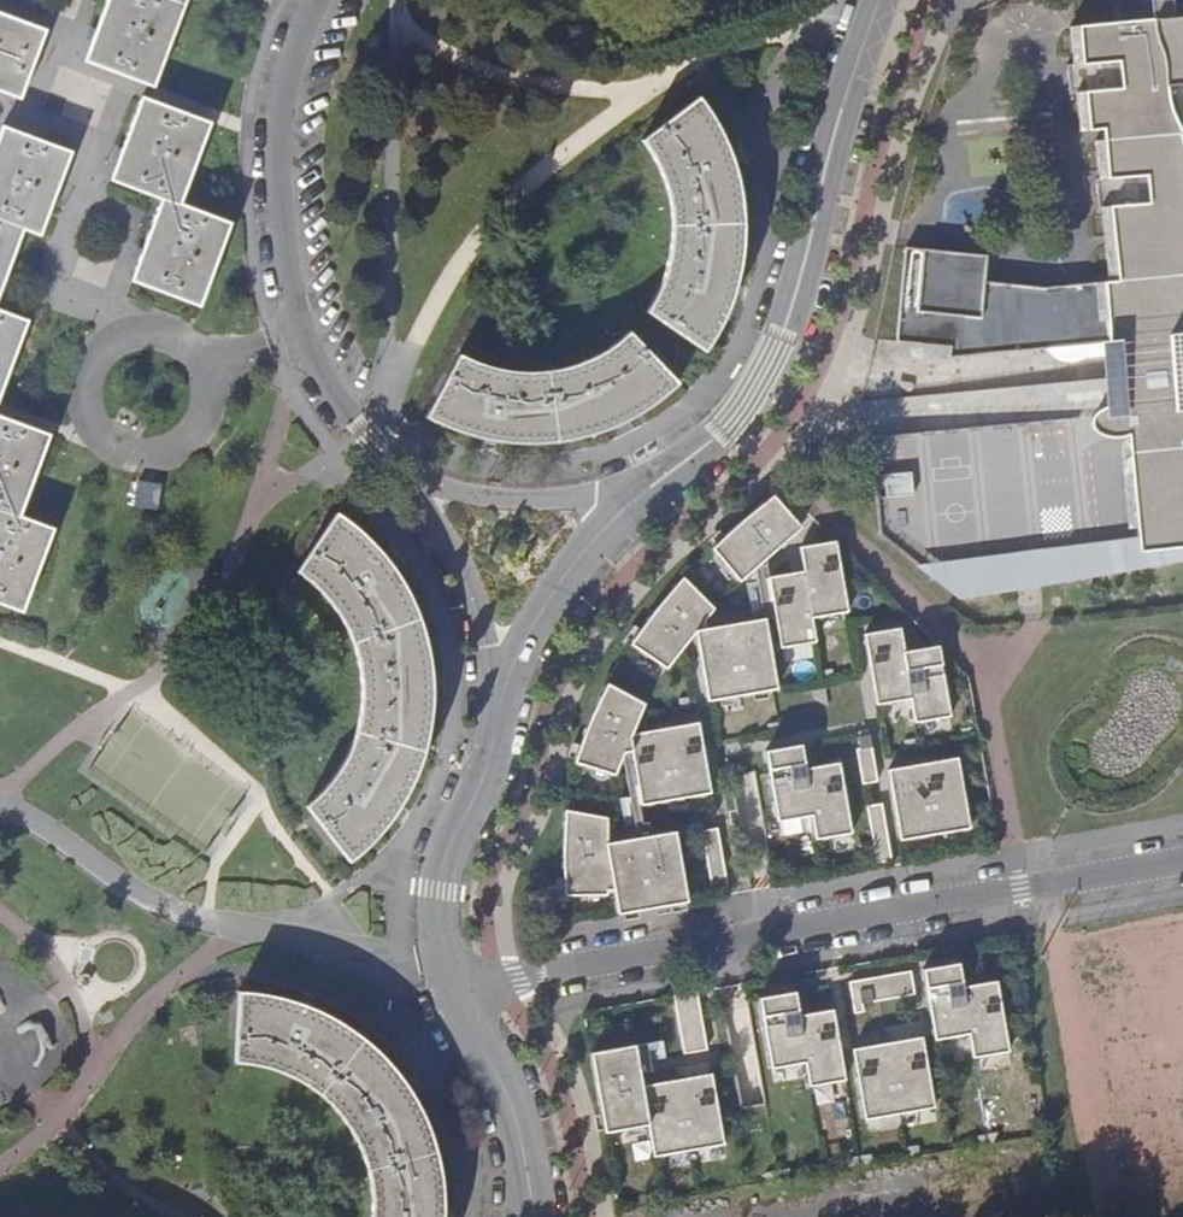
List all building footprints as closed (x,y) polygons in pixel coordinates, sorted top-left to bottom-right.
[(84,63),(153,86),(186,0),(108,0),(84,63)] [(1177,16),(1176,0),(1154,0),(1155,18),(1081,25),(1085,63),(1069,64),(1071,94),(1087,92),(1092,131),(1107,129),(1111,177),(1098,178),(1101,208),(1113,206),(1116,242),(1116,243),(1119,280),(1079,283),(1082,311),(1070,313),(1067,284),(1046,286),(987,280),(989,254),(907,246),(899,340),(953,345),(954,356),(1048,347),(1051,352),(1055,356),(1061,359),(1068,362),(1070,361),(1079,360),(1086,356),(1123,353),(1125,375),(1075,380),(1082,454),(1042,458),(1038,420),(907,433),(911,471),(885,473),(887,496),(913,494),(919,563),(956,559),(960,596),(1019,588),(1019,583),(1016,553),(1182,538),(1182,15),(1177,16)] [(0,13),(0,91),(20,98),(46,30),(0,13)] [(660,289),(646,311),(705,353),(722,322),(733,294),(739,274),(741,256),(744,234),(742,208),(738,181),(729,150),(714,120),(700,95),(641,140),(658,163),(665,177),(671,195),(674,216),(673,237),(667,266),(660,289)] [(211,121),(141,96),(111,182),(161,200),(131,282),(202,306),(232,223),(180,204),(211,121)] [(23,228),(41,235),(70,152),(1,127),(0,130),(0,294),(23,228)] [(1079,283),(1067,284),(1070,313),(1082,311),(1079,283)] [(27,320),(0,311),(0,398),(27,320)] [(458,357),(427,418),(453,430),(477,438),(502,442),(530,444),(559,443),(590,433),(614,426),(635,417),(660,401),(681,384),(629,333),(610,350),(588,360),(567,368),(545,370),(516,371),(484,365),(458,357)] [(1049,381),(986,389),(988,408),(1051,401),(1049,381)] [(0,417),(0,604),(24,612),(54,529),(21,515),(50,435),(0,417)] [(911,471),(907,433),(872,436),(881,534),(919,563),(913,494),(887,496),(885,473),(911,471)] [(713,552),(741,582),(800,527),(772,497),(713,552)] [(337,512),(297,572),(313,583),(327,596),(338,612),(346,625),(355,645),(361,667),(362,695),(360,717),(354,740),(343,764),(331,786),(306,808),(350,864),(384,831),(401,807),(415,784),(423,760),(431,734),(435,705),(436,687),(434,659),(426,632),(416,603),(403,578),(383,552),(361,529),(337,512)] [(1016,553),(1019,583),(1182,555),(1182,538),(1016,553)] [(848,607),(837,542),(801,549),(805,572),(770,578),(771,583),(760,585),(762,598),(773,596),(781,643),(816,637),(812,613),(848,607)] [(956,559),(919,563),(956,592),(959,592),(956,559)] [(699,631),(715,610),(684,579),(657,611),(631,646),(668,671),(696,634),(708,702),(778,690),(766,619),(699,631)] [(916,723),(952,716),(939,646),(903,653),(898,629),(865,635),(878,706),(912,699),(916,723)] [(700,724),(632,736),(645,704),(608,685),(590,724),(575,764),(616,777),(625,753),(633,752),(639,786),(637,787),(640,806),(642,805),(642,806),(712,794),(700,724)] [(864,785),(879,782),(871,736),(859,738),(861,750),(858,750),(864,785)] [(818,840),(854,834),(841,763),(807,769),(803,745),(767,751),(780,823),(813,817),(818,840)] [(890,771),(903,841),(972,829),(959,758),(890,771)] [(880,864),(895,861),(884,805),(869,808),(880,864)] [(609,893),(616,892),(620,916),(689,905),(678,833),(609,844),(609,819),(567,812),(566,830),(564,855),(567,897),(609,898),(609,893)] [(705,833),(715,900),(729,897),(719,831),(705,833)] [(975,1062),(1011,1056),(999,985),(965,991),(961,967),(925,973),(938,1044),(971,1038),(975,1062)] [(916,998),(912,975),(851,986),(857,1017),(865,1015),(864,1007),(916,998)] [(686,1055),(709,1051),(700,994),(677,998),(686,1055)] [(811,1090),(847,1083),(835,1013),(801,1019),(797,994),(761,1000),(773,1072),(806,1066),(811,1090)] [(238,995),(237,1066),(256,1066),(276,1071),(296,1079),(310,1087),(323,1098),(335,1108),(349,1125),(362,1148),(369,1170),(372,1194),(373,1214),(372,1216),(447,1216),(448,1211),(446,1185),(443,1158),(434,1129),(420,1102),(399,1072),(375,1046),(346,1026),(320,1013),(293,1002),(267,995),(238,995)] [(936,1112),(924,1040),(854,1052),(866,1123),(936,1112)] [(651,1046),(593,1055),(605,1133),(649,1126),(654,1158),(723,1147),(712,1076),(643,1087),(638,1054),(652,1052),(651,1046)]
